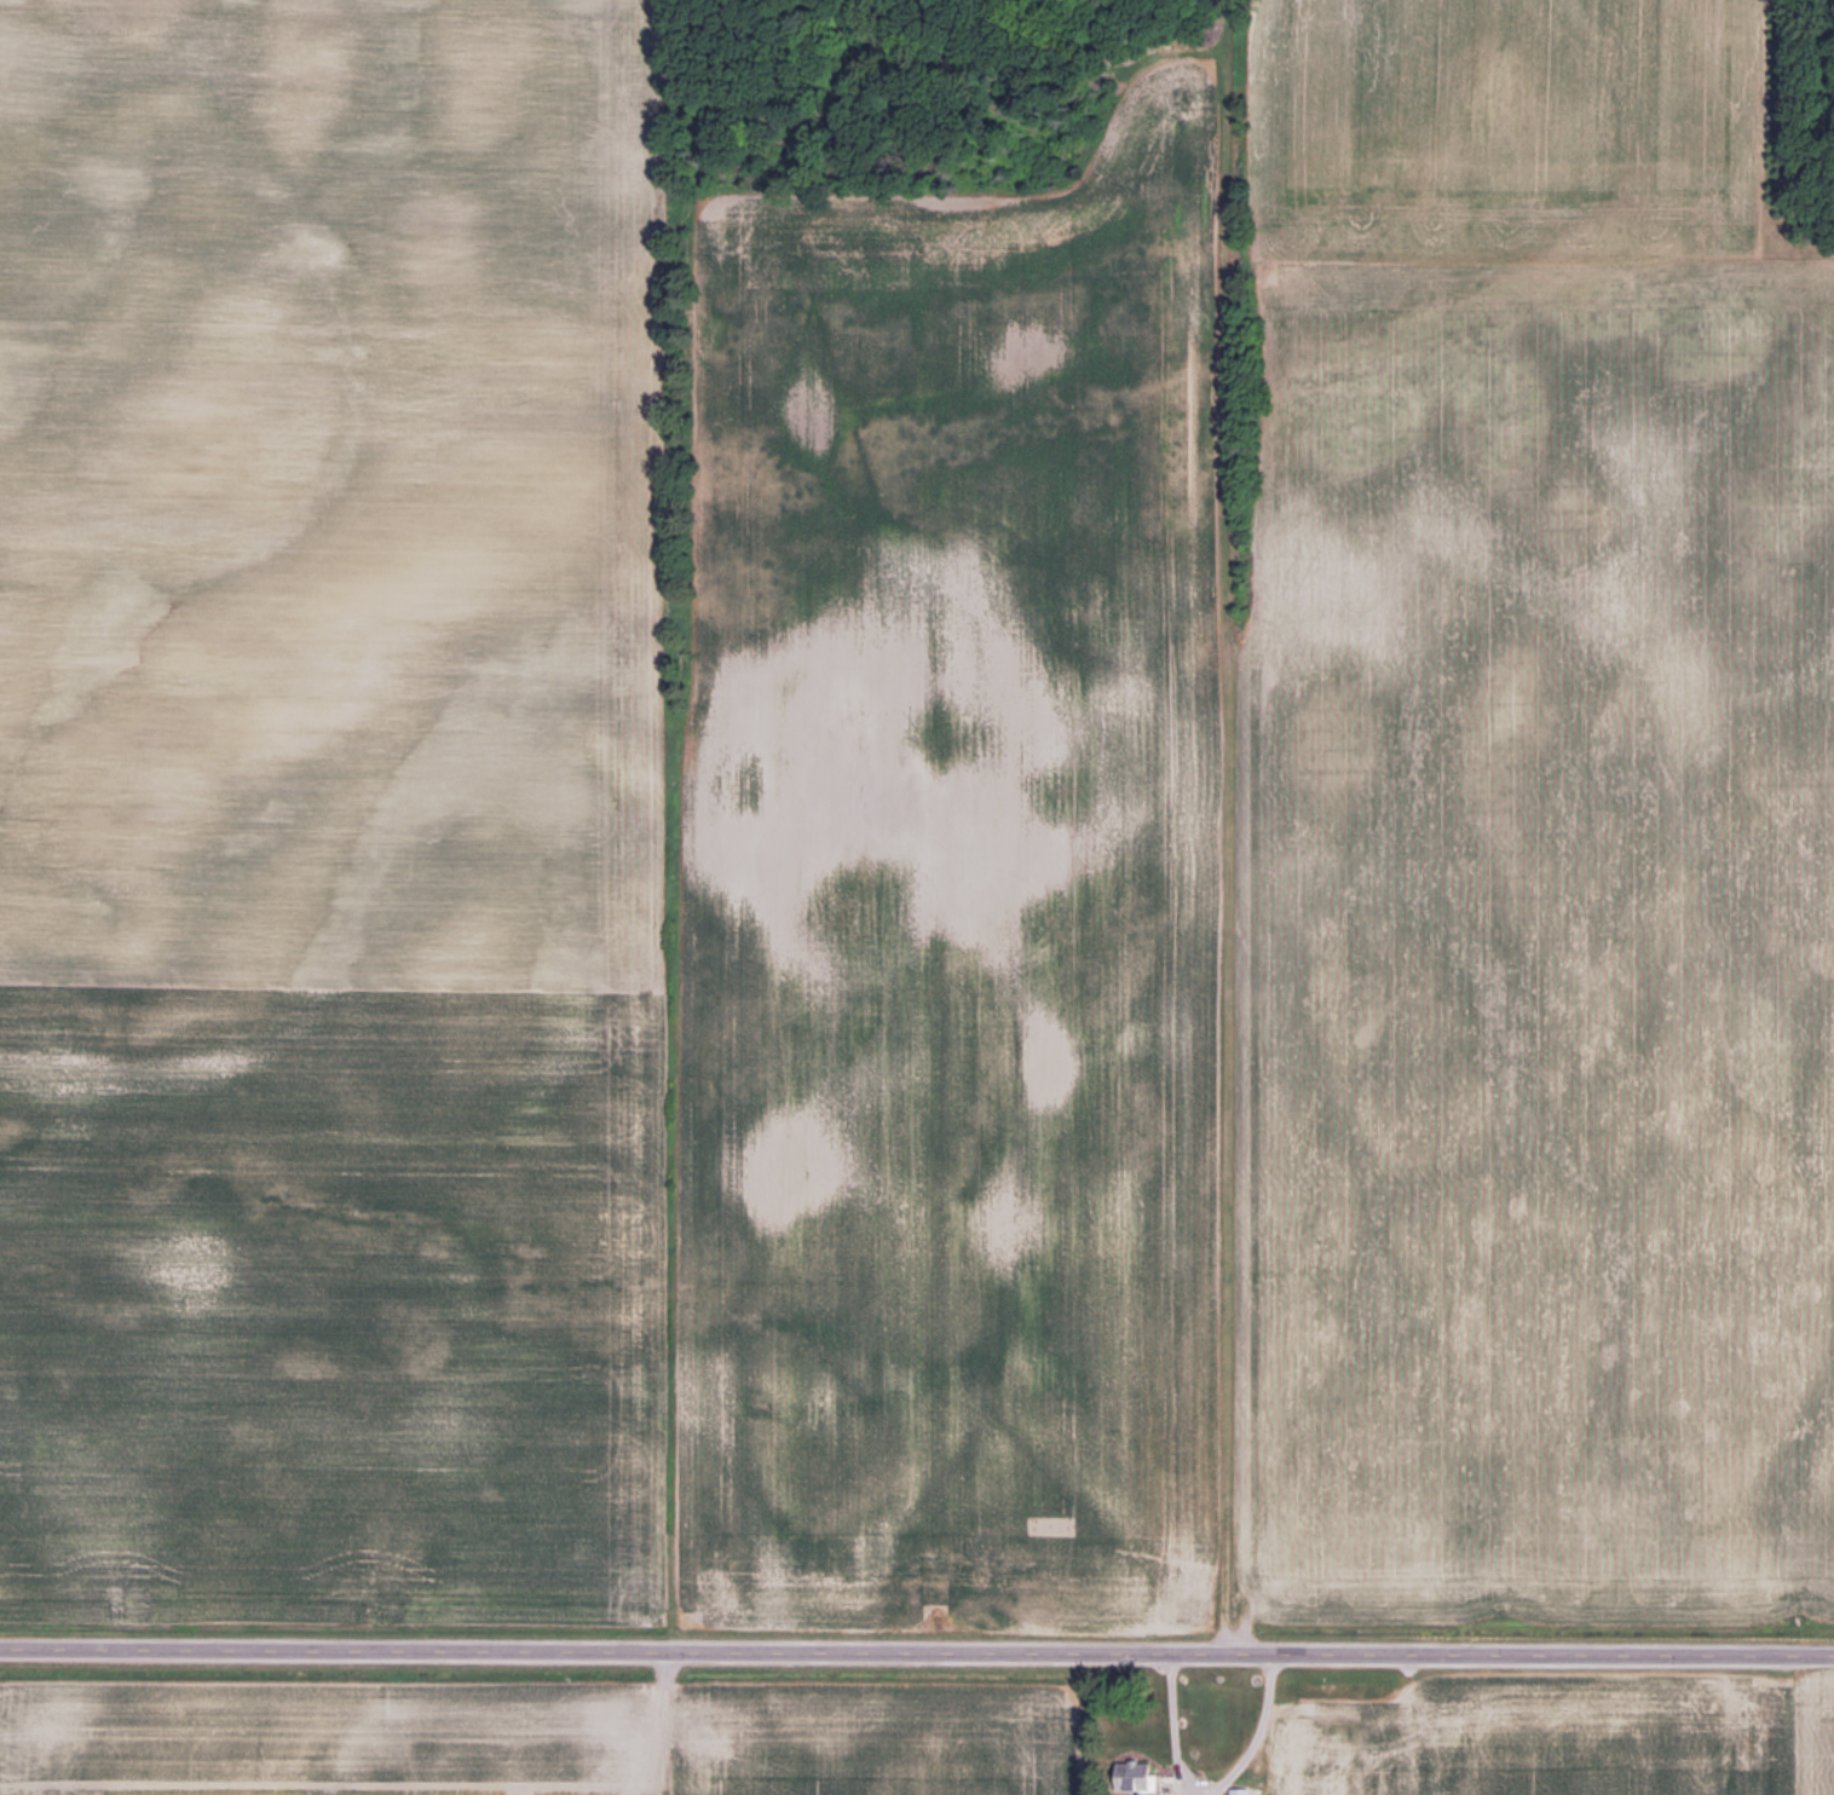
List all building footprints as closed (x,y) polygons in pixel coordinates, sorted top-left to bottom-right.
[(1122,1793),(1162,1793),(1162,1773),(1153,1773),(1153,1764),(1122,1764),(1122,1793)]
